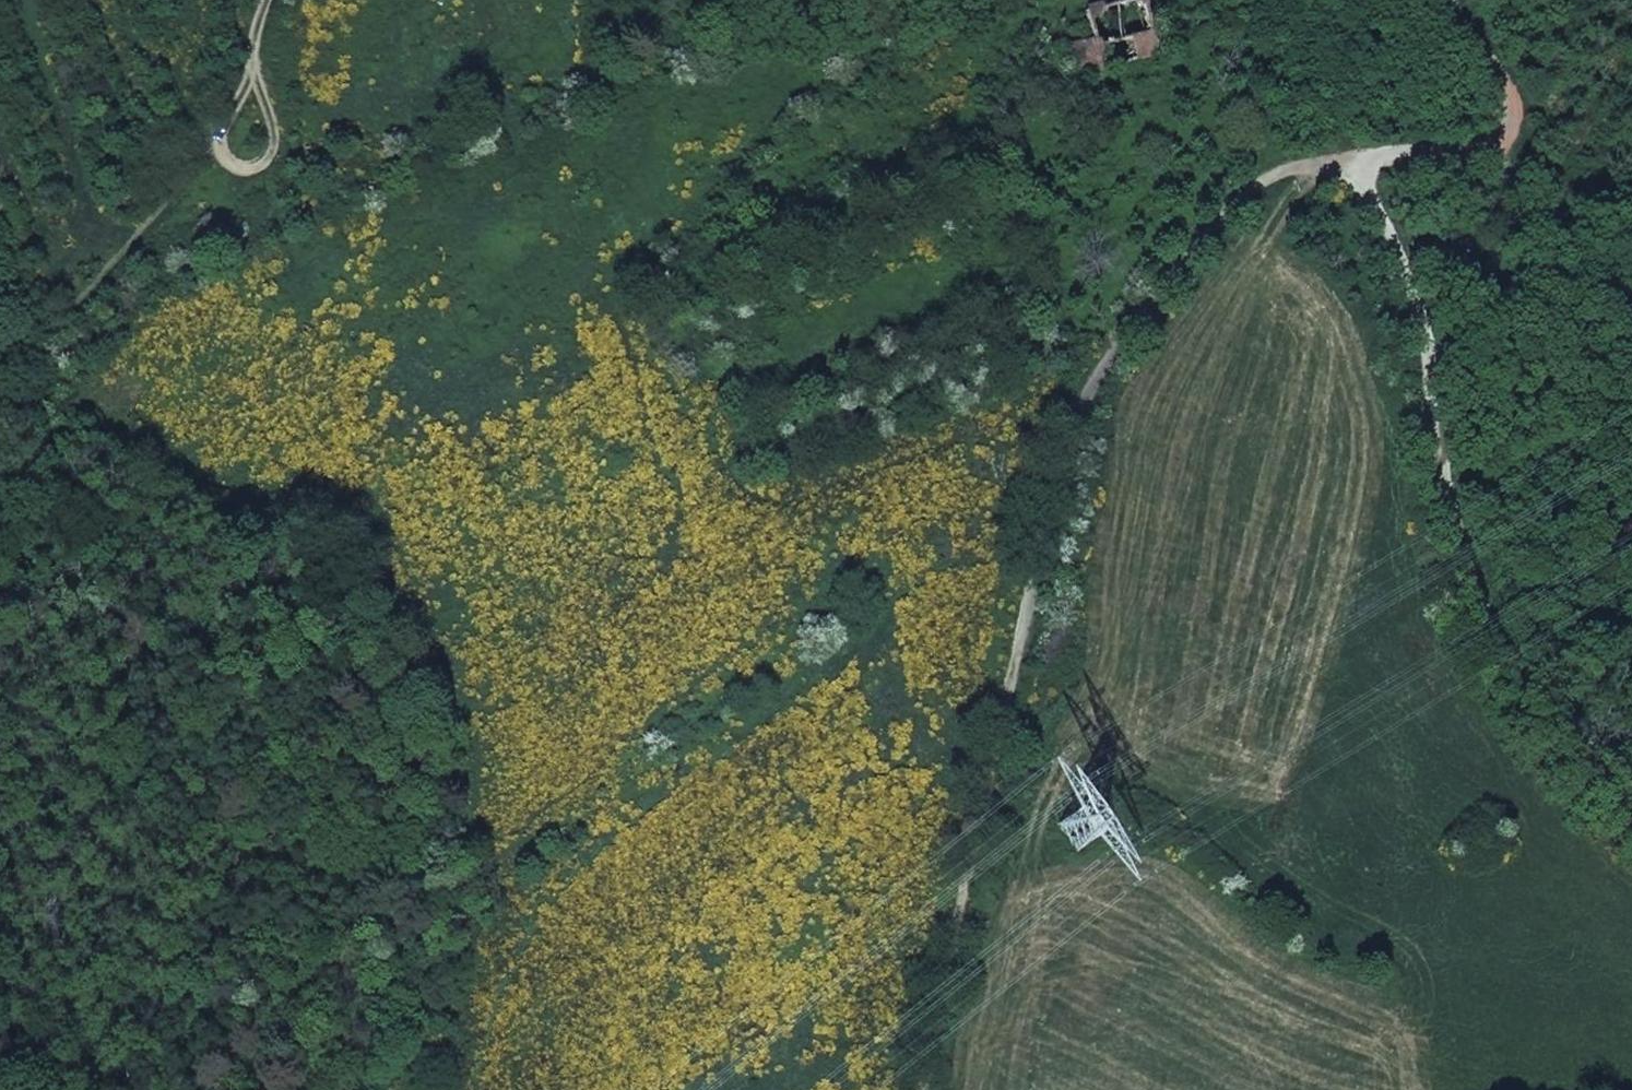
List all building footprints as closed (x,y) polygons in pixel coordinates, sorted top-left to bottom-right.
[(1159,48),(1145,0),(1128,0),(1080,9),(1081,15),(1058,20),(1075,77),(1159,48)]
